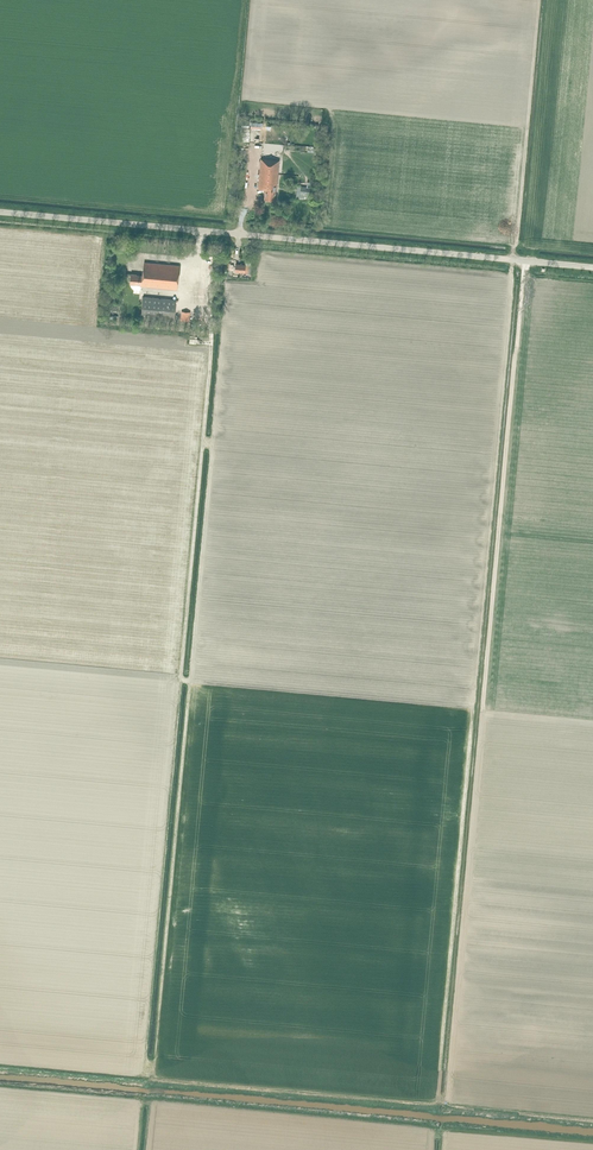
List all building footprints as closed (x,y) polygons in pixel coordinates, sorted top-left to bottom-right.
[(243,131),(242,141),(249,142),(250,132),(243,131)] [(277,191),(280,160),(261,159),(258,189),(266,190),(265,199),(275,200),(276,191),(277,191)] [(131,274),(130,284),(131,284),(131,285),(131,286),(131,287),(132,287),(132,288),(133,288),(133,289),(134,289),(140,290),(140,285),(142,286),(177,290),(180,266),(145,263),(143,275),(131,274)] [(251,273),(252,266),(246,265),(237,264),(236,272),(245,272),(245,273),(251,273)] [(141,319),(175,322),(177,300),(144,297),(141,319)] [(181,321),(190,321),(190,312),(182,311),(181,321)]
